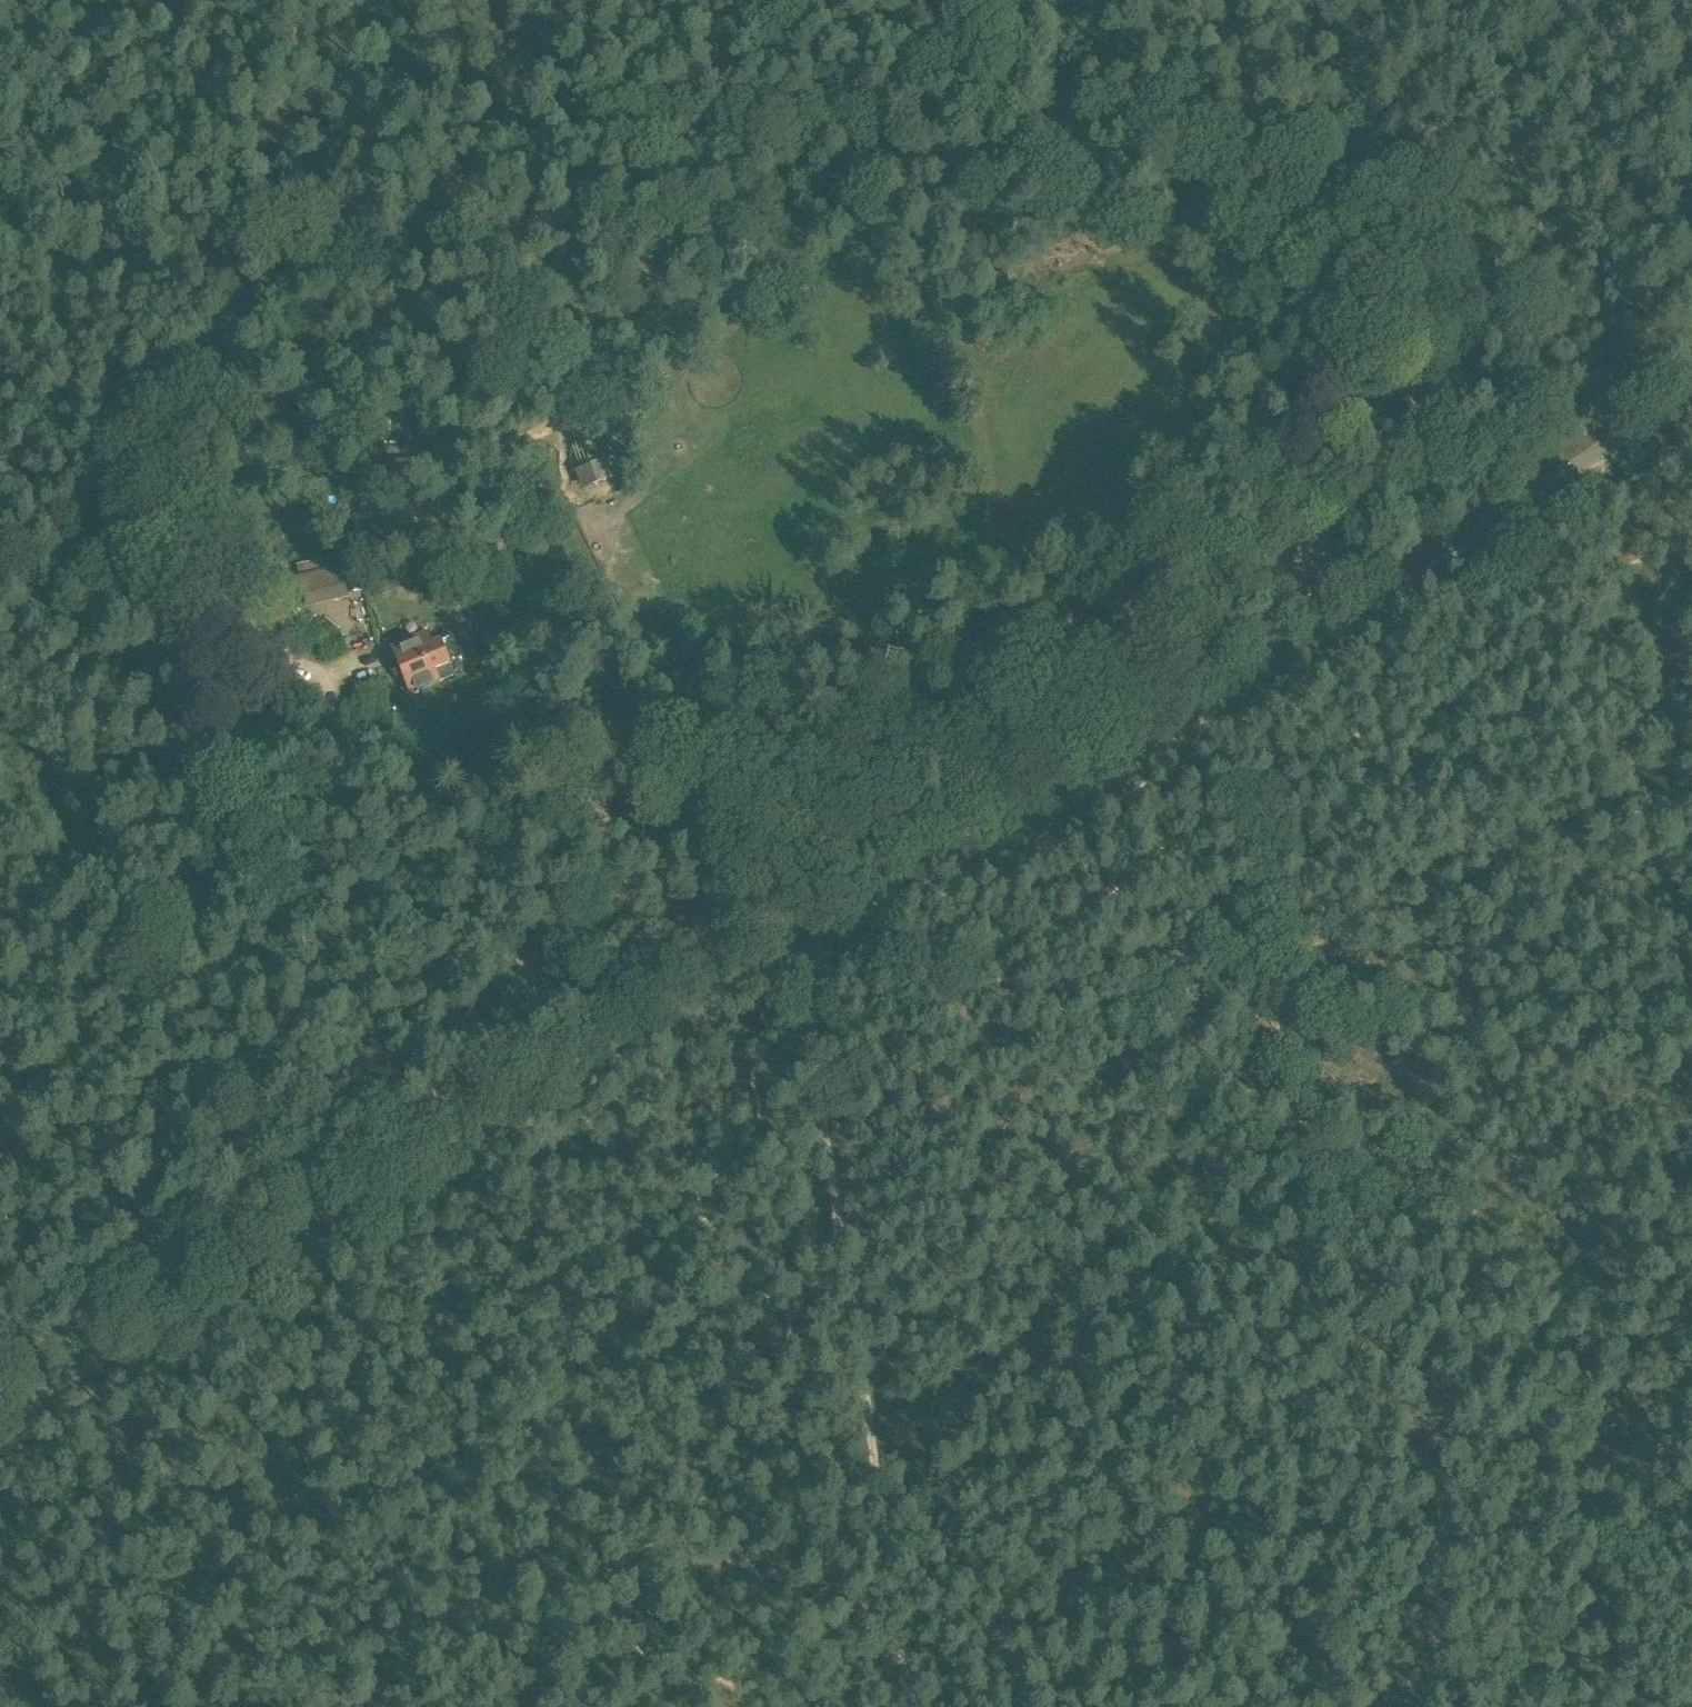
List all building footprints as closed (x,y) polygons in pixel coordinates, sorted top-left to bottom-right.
[(271,540),(283,554),(294,544),(282,530),(271,540)] [(348,595),(341,568),(301,578),(308,606),(348,595)] [(456,674),(442,640),(426,646),(421,634),(393,646),(412,692),(456,674)]
